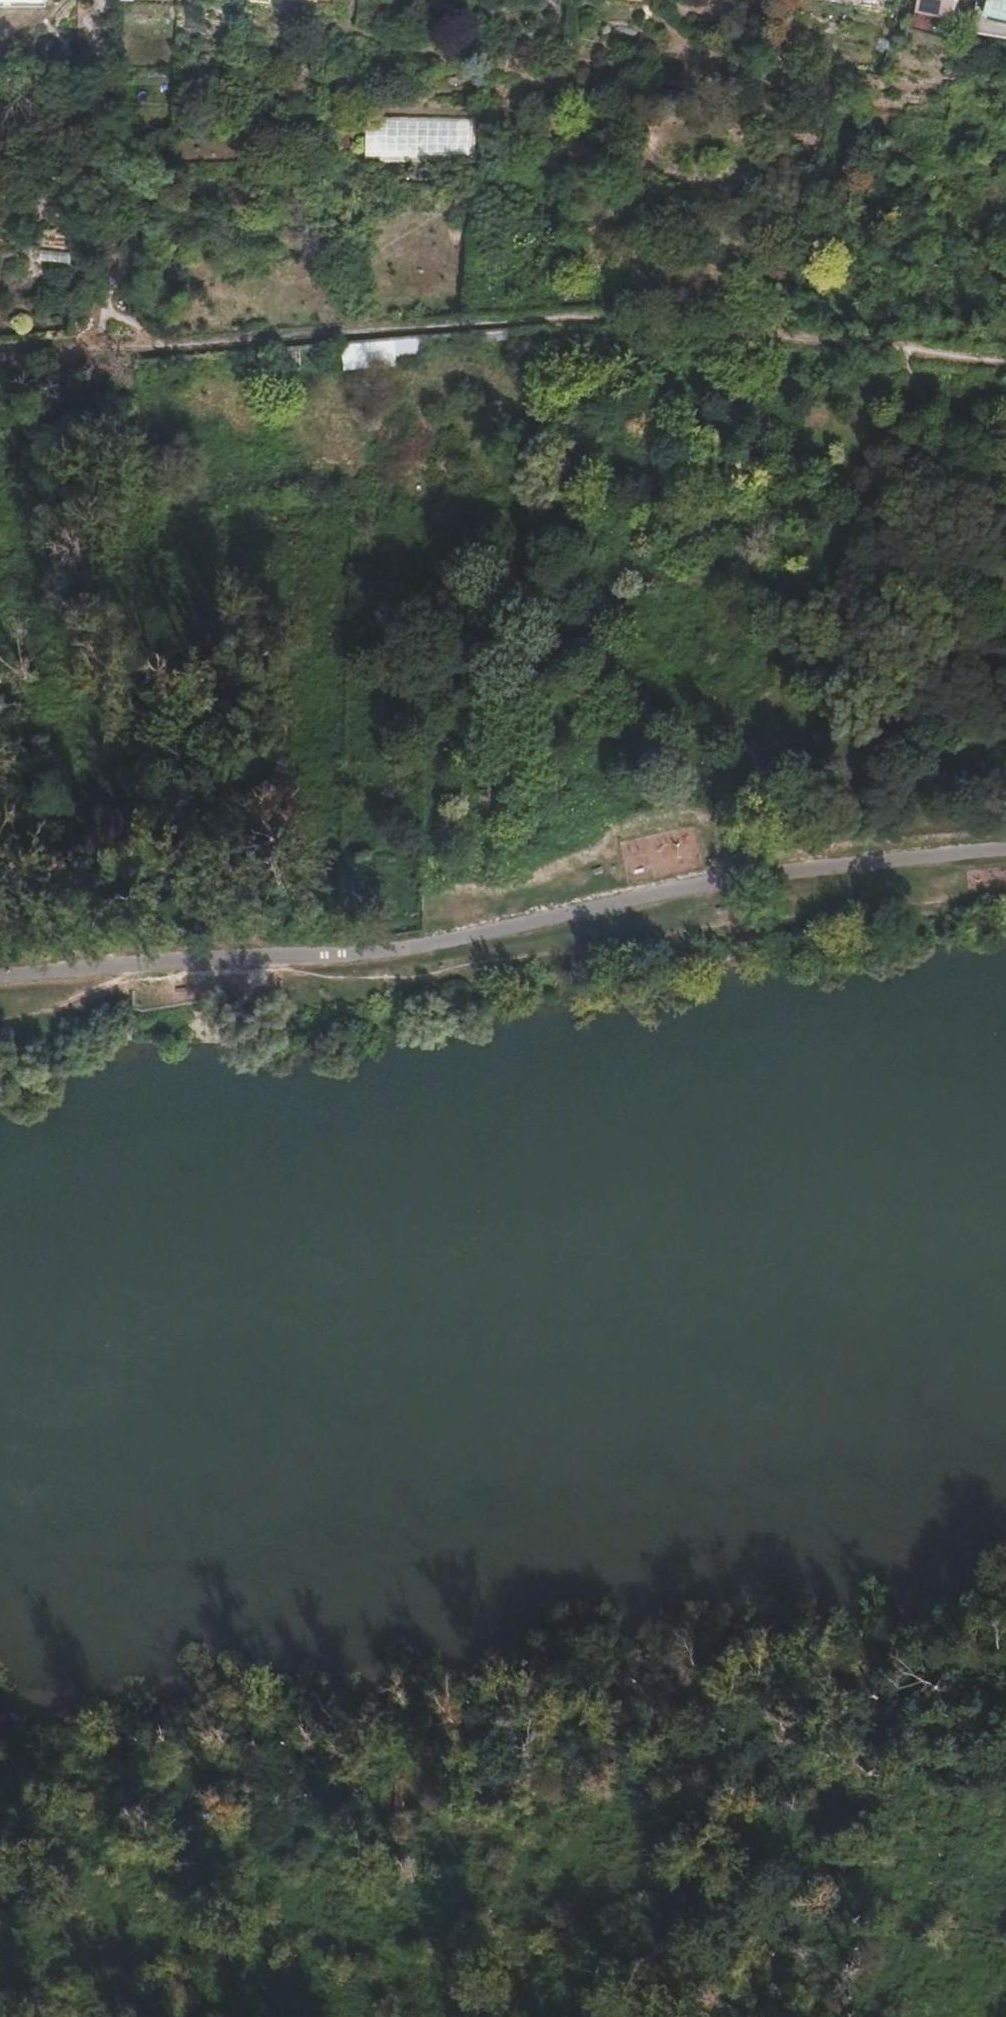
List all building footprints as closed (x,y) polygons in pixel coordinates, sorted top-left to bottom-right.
[(952,25),(957,2),(966,4),(967,0),(919,0),(917,18),(952,25)] [(983,37),(1005,40),(1005,0),(992,0),(983,37)] [(472,119),(380,117),(380,149),(472,152),(472,119)] [(350,132),(337,134),(340,151),(353,149),(350,132)] [(420,358),(420,340),(372,341),(372,359),(420,358)]
